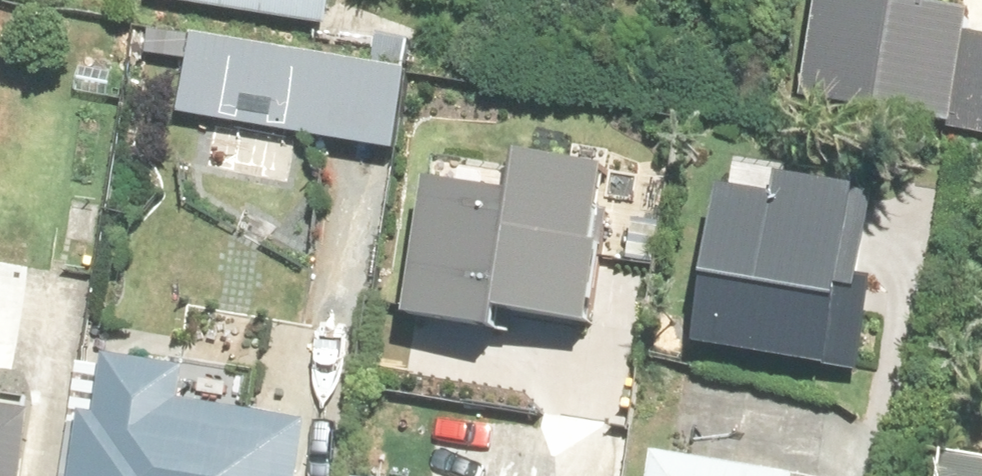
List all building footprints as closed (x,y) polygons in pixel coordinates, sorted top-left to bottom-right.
[(81,22),(78,43),(256,72),(269,0),(0,0),(0,9),(81,22)] [(814,106),(981,137),(981,45),(980,45),(981,34),(981,27),(946,20),(949,0),(833,0),(814,106)] [(73,92),(102,98),(108,70),(78,65),(73,92)] [(300,94),(293,130),(325,136),(331,101),(300,94)] [(444,167),(443,168),(416,323),(501,338),(506,313),(595,329),(623,174),(532,158),(528,182),(444,167)] [(813,209),(648,187),(620,395),(785,417),(813,209)] [(279,319),(241,316),(236,386),(274,388),(279,319)] [(183,378),(103,365),(103,370),(77,366),(69,420),(80,423),(71,475),(300,475),(308,431),(178,409),(183,378)] [(30,419),(0,415),(0,475),(21,475),(30,419)] [(668,465),(652,463),(650,475),(735,475),(668,465)] [(946,464),(944,475),(981,475),(981,470),(946,464)]
